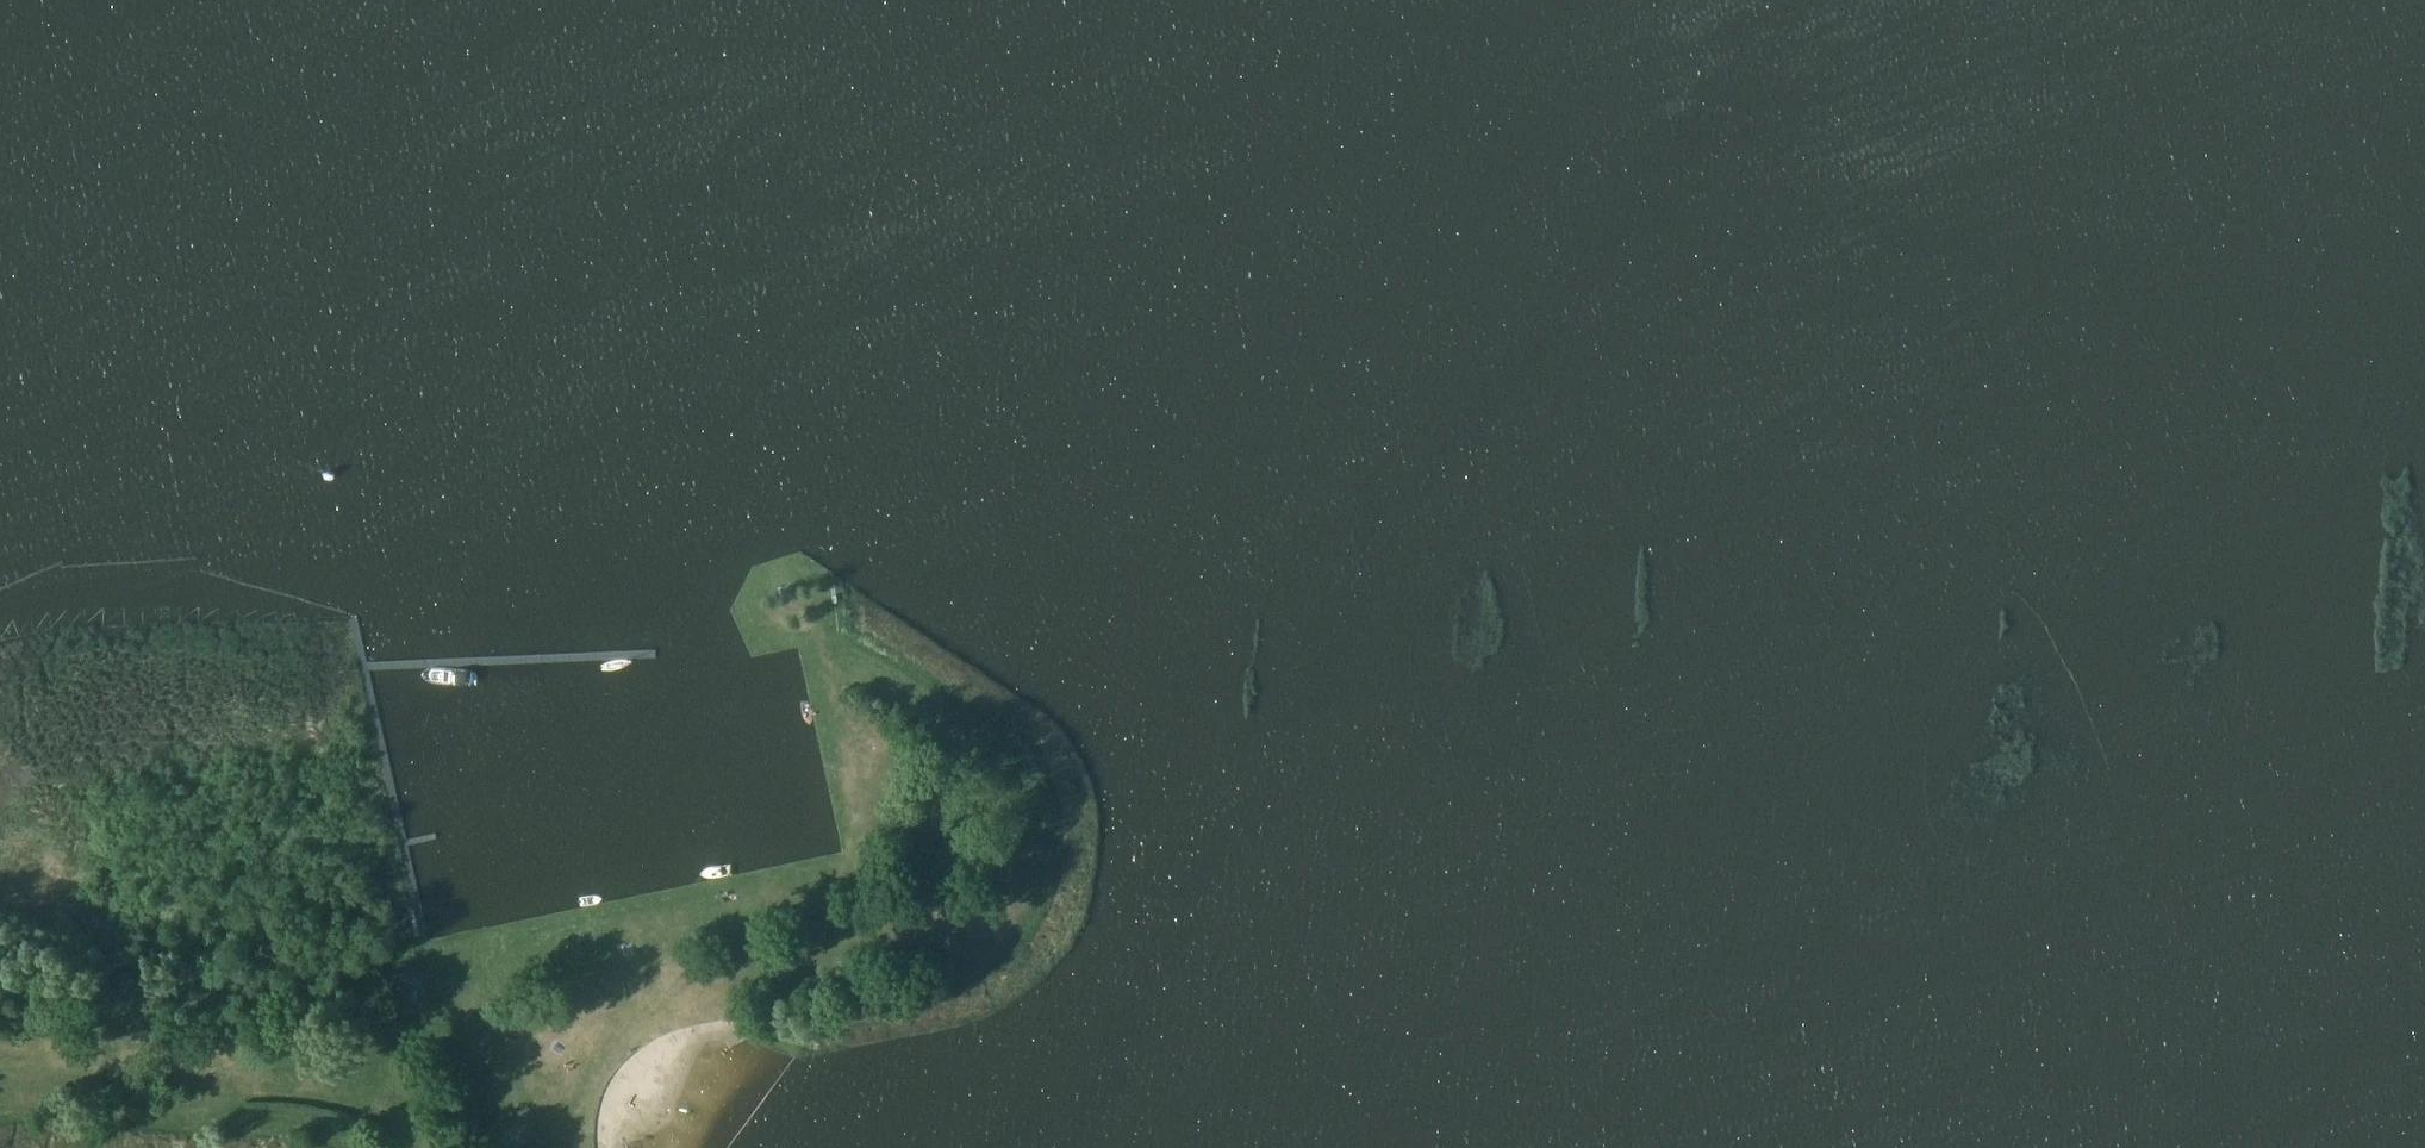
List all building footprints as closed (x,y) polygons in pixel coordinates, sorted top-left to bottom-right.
[(420,999),(425,985),(406,979),(402,993),(420,999)]
